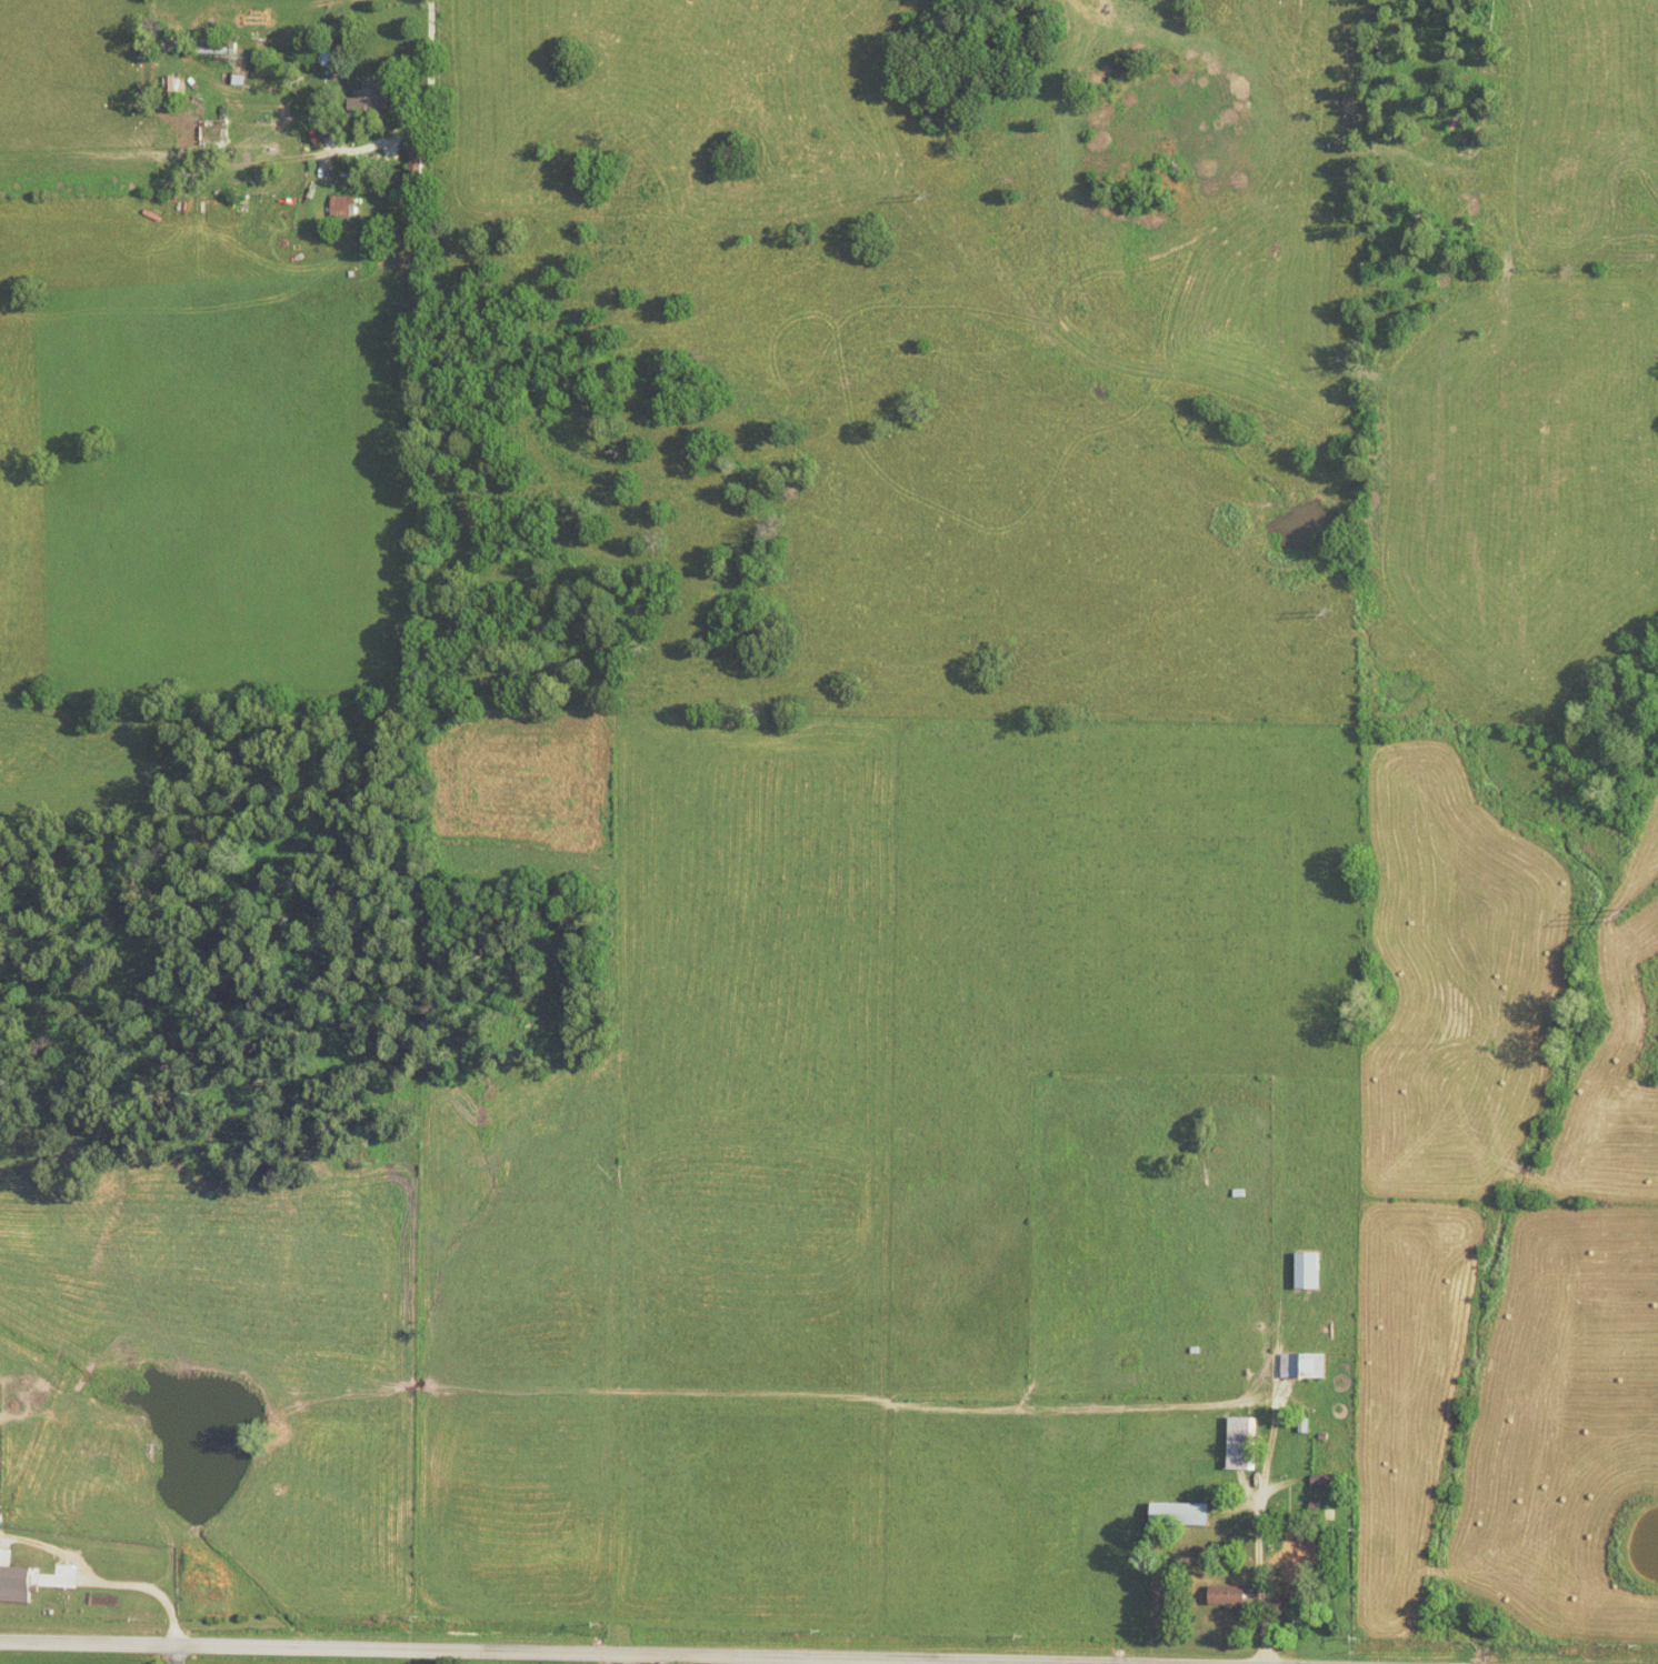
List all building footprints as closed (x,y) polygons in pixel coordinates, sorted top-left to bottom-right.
[(249,83),(247,63),(237,64),(239,84),(249,83)] [(361,112),(394,112),(394,79),(361,79),(361,112)] [(360,196),(336,196),(336,215),(360,215),(360,196)] [(1320,1253),(1293,1253),(1293,1289),(1320,1289),(1320,1253)] [(1280,1377),(1324,1377),(1324,1353),(1280,1353),(1280,1377)] [(1225,1468),(1254,1468),(1255,1417),(1225,1416),(1225,1468)] [(1205,1502),(1145,1502),(1145,1525),(1205,1525),(1205,1502)] [(1299,1536),(1283,1536),(1283,1560),(1273,1560),(1273,1573),(1299,1573),(1299,1536)] [(1241,1605),(1241,1586),(1203,1586),(1203,1605),(1241,1605)]
